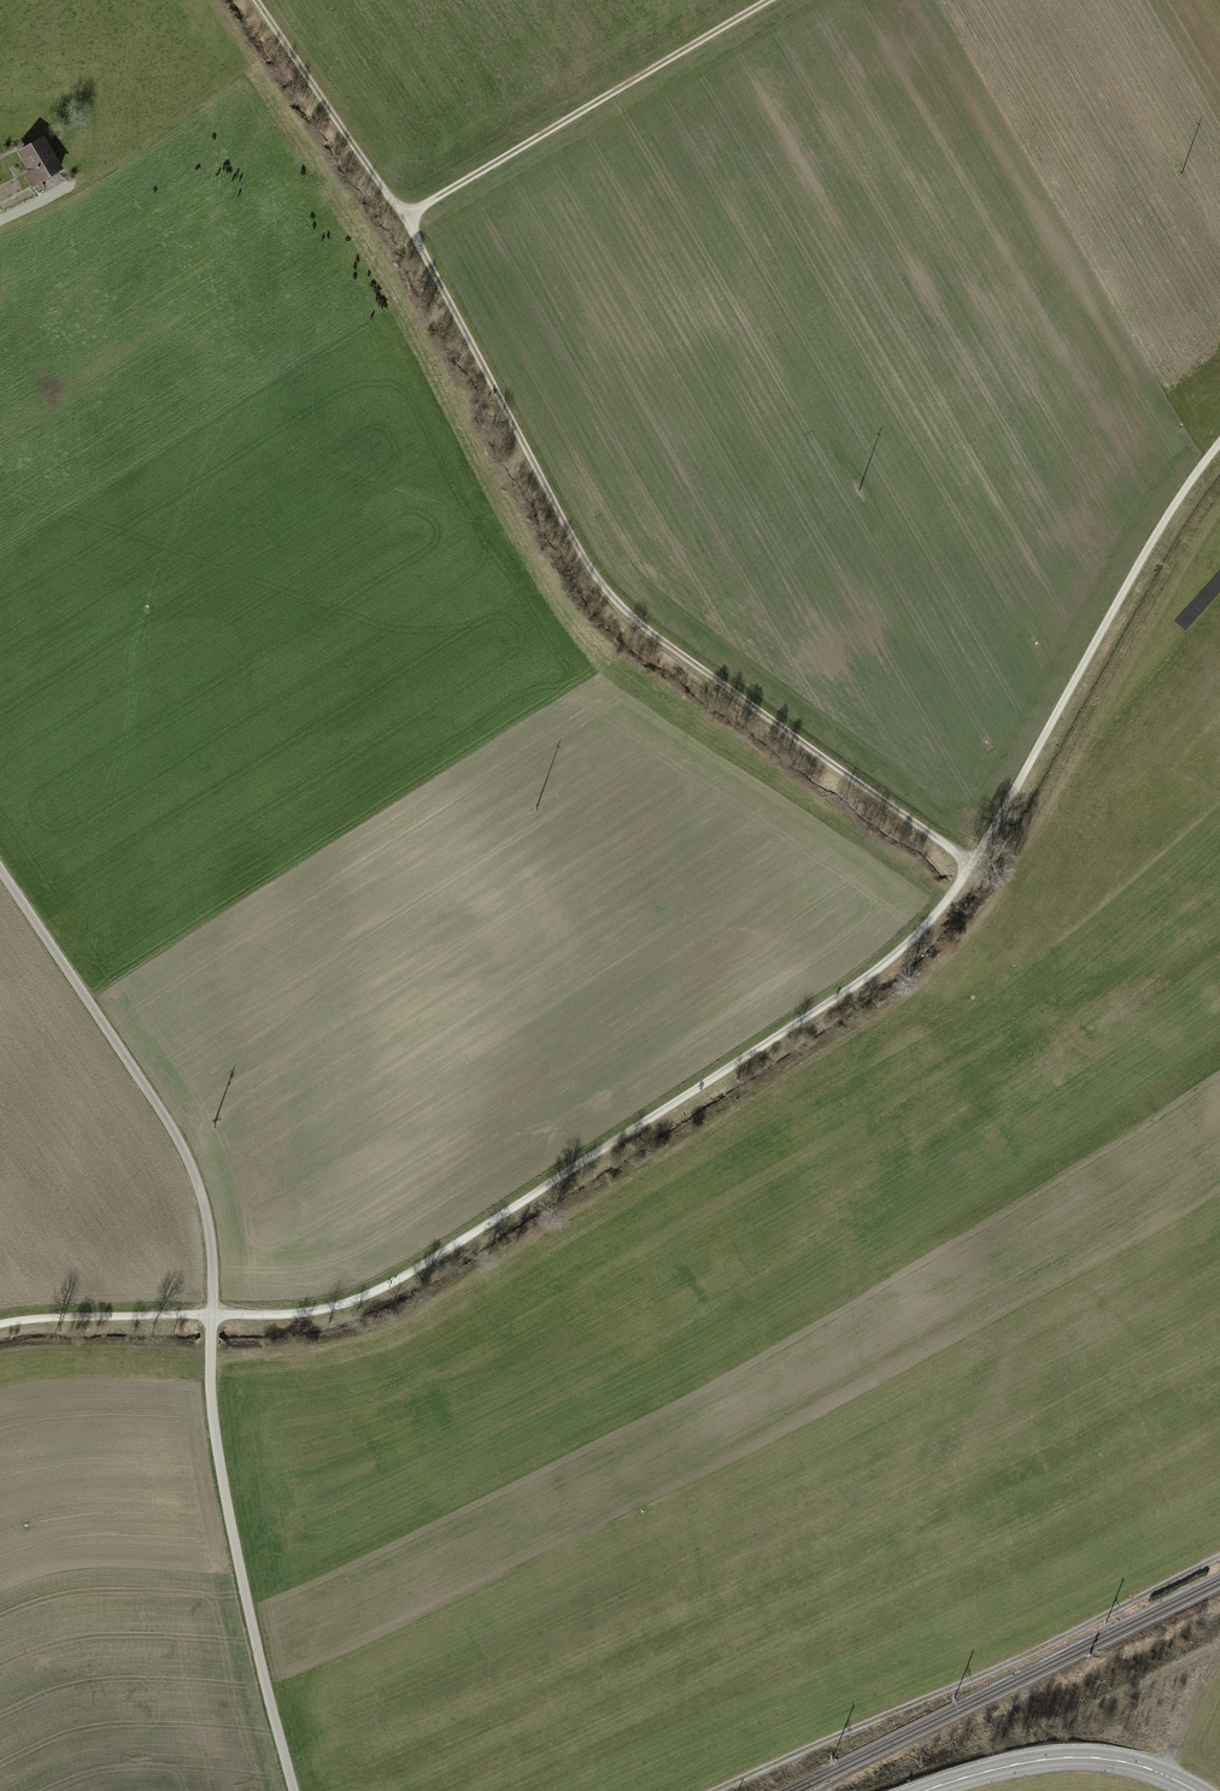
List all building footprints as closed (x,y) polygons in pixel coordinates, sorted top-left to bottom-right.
[(42,139),(22,151),(33,169),(27,173),(33,184),(60,169),(42,139)]
